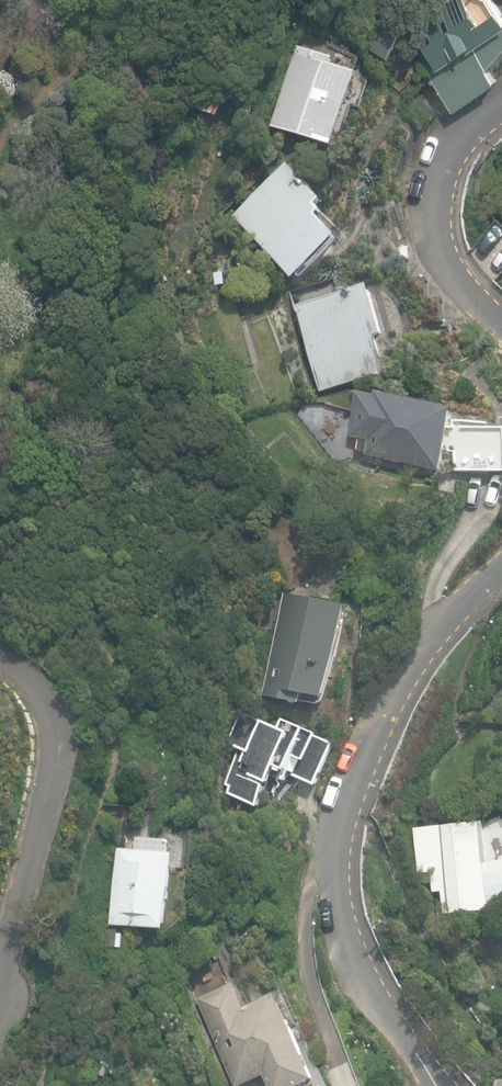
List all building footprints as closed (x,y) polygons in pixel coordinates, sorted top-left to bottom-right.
[(461,110),(501,82),(492,69),(501,58),(501,7),(497,0),(449,0),(415,24),(444,66),(435,72),(461,110)] [(371,47),(394,57),(410,19),(388,9),(371,47)] [(339,150),(364,76),(336,67),(338,60),(300,48),(274,128),(339,150)] [(199,107),(220,119),(229,101),(208,89),(199,107)] [(236,215),(298,281),(306,274),(311,280),(342,251),(335,244),(343,237),(323,216),(328,211),(322,205),(327,200),(291,163),(236,215)] [(217,286),(227,285),(226,274),(216,275),(217,286)] [(299,307),(323,393),(383,376),(379,337),(386,335),(373,286),(299,307)] [(448,449),(453,428),(457,409),(382,394),(381,398),(363,394),(354,437),(372,441),(369,456),(444,472),(448,449)] [(453,428),(448,449),(458,452),(458,472),(501,473),(501,429),(453,428)] [(266,698),(308,706),(310,697),(333,702),(352,606),(287,593),(266,698)] [(230,795),(262,808),(271,785),(275,787),(278,778),(288,782),(291,775),(319,786),(339,739),(289,718),(285,726),(245,709),(230,744),(243,749),(227,785),(234,788),(230,795)] [(485,826),(485,824),(416,829),(419,874),(433,873),(435,893),(444,893),(446,915),(492,911),(492,902),(501,899),(501,819),(485,826)] [(111,927),(171,932),(178,854),(119,849),(111,927)] [(271,1085),(304,1085),(319,1080),(283,995),(249,1009),(238,984),(201,1000),(237,1085),(243,1085),(267,1076),(271,1085)]
